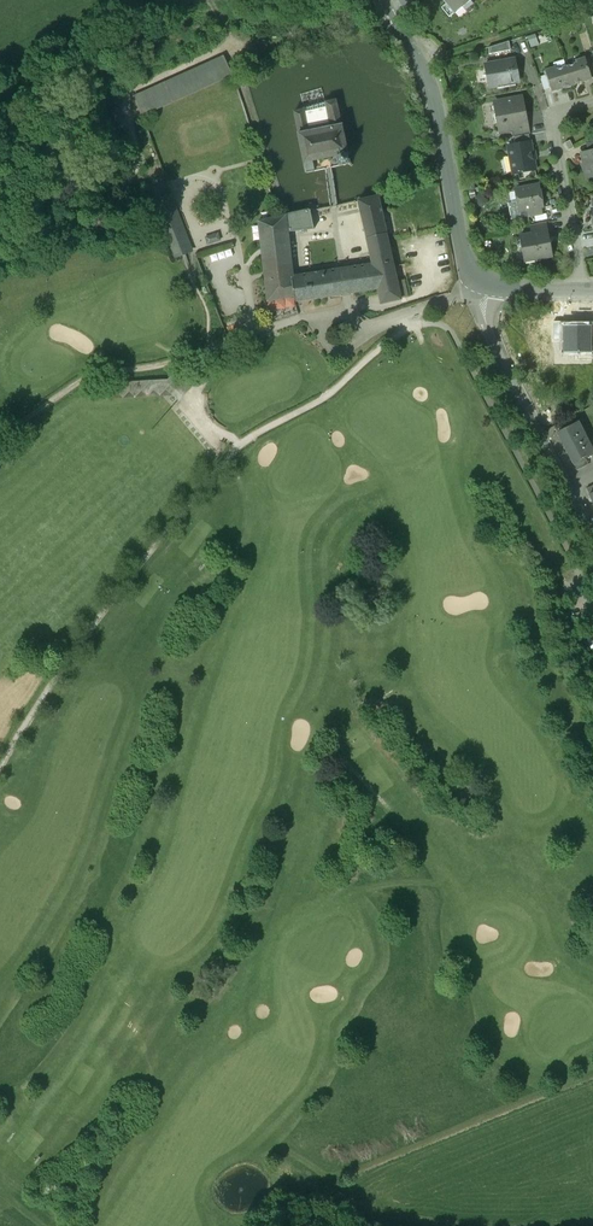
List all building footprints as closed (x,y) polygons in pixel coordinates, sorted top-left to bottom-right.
[(447,4),(442,9),(449,18),(454,14),(455,14),(463,7),(466,10),(473,4),(471,1),(472,0),(444,0),(447,4)] [(488,48),(489,54),(511,50),(509,41),(488,48)] [(223,57),(134,97),(143,115),(232,75),(223,57)] [(507,60),(484,65),(489,87),(519,81),(515,59),(512,59),(512,58),(506,59),(507,60)] [(585,58),(576,61),(577,64),(566,67),(572,85),(592,78),(588,65),(585,58)] [(566,67),(555,70),(555,68),(545,71),(547,75),(551,88),(552,91),(572,85),(566,67)] [(544,90),(551,88),(547,75),(540,77),(544,90)] [(522,97),(494,102),(496,112),(494,115),(495,121),(498,122),(500,132),(513,130),(527,127),(522,97)] [(326,102),(294,112),(306,172),(314,171),(312,161),(338,156),(340,166),(350,164),(336,99),(326,102)] [(529,134),(527,127),(513,130),(514,137),(529,134)] [(530,142),(529,134),(514,137),(516,145),(530,142)] [(570,140),(565,142),(568,150),(574,148),(570,140)] [(516,145),(508,146),(513,173),(535,169),(530,142),(516,145)] [(581,152),(586,177),(592,176),(592,150),(589,150),(581,152)] [(538,185),(516,189),(520,211),(526,209),(541,207),(542,206),(538,185)] [(379,195),(358,200),(366,238),(387,233),(379,195)] [(191,250),(170,196),(152,203),(174,257),(191,250)] [(542,214),(541,207),(526,209),(528,217),(542,214)] [(337,271),(292,278),(287,232),(314,228),(309,210),(258,220),(267,300),(293,295),(294,300),(340,293),(337,271)] [(533,233),(547,230),(545,222),(531,225),(533,233)] [(533,233),(520,235),(521,242),(519,246),(523,249),(525,261),(551,256),(547,230),(533,233)] [(387,233),(366,238),(372,266),(337,271),(340,293),(378,288),(381,302),(401,298),(387,233)] [(591,321),(566,321),(566,333),(566,343),(591,343),(591,321)] [(566,353),(566,343),(566,333),(556,333),(556,353),(566,353)] [(167,382),(94,388),(87,395),(92,400),(186,393),(191,387),(179,376),(174,381),(171,378),(167,382)] [(557,432),(558,431),(569,426),(565,420),(553,426),(557,432)] [(578,421),(569,426),(558,431),(562,439),(560,440),(573,464),(585,458),(592,454),(592,449),(578,421)] [(588,464),(585,458),(573,464),(576,470),(588,464)]
